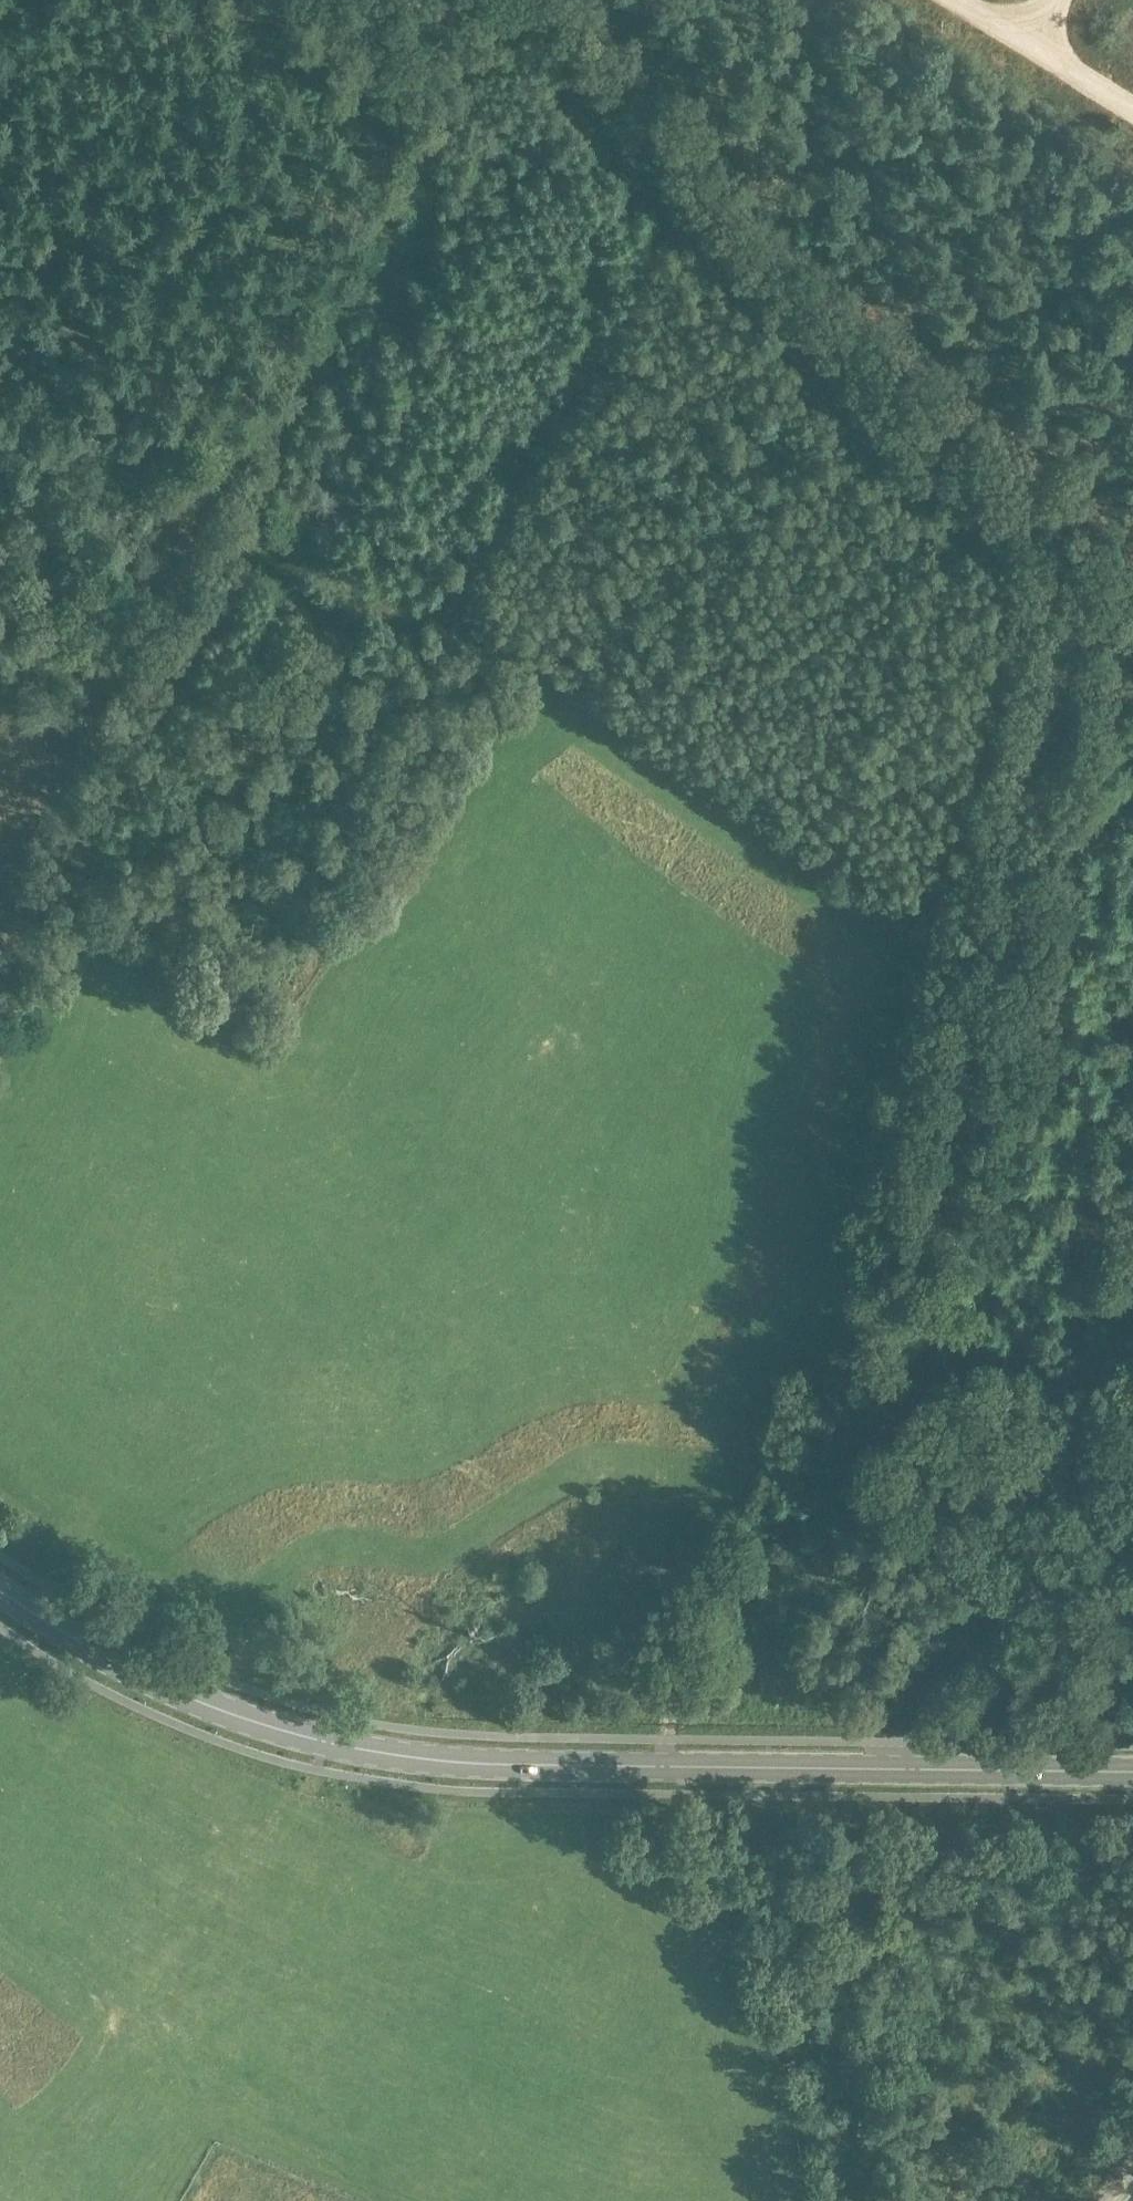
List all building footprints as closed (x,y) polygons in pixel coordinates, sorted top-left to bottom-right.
[(752,1791),(768,1792),(768,1775),(753,1775),(752,1791)]
